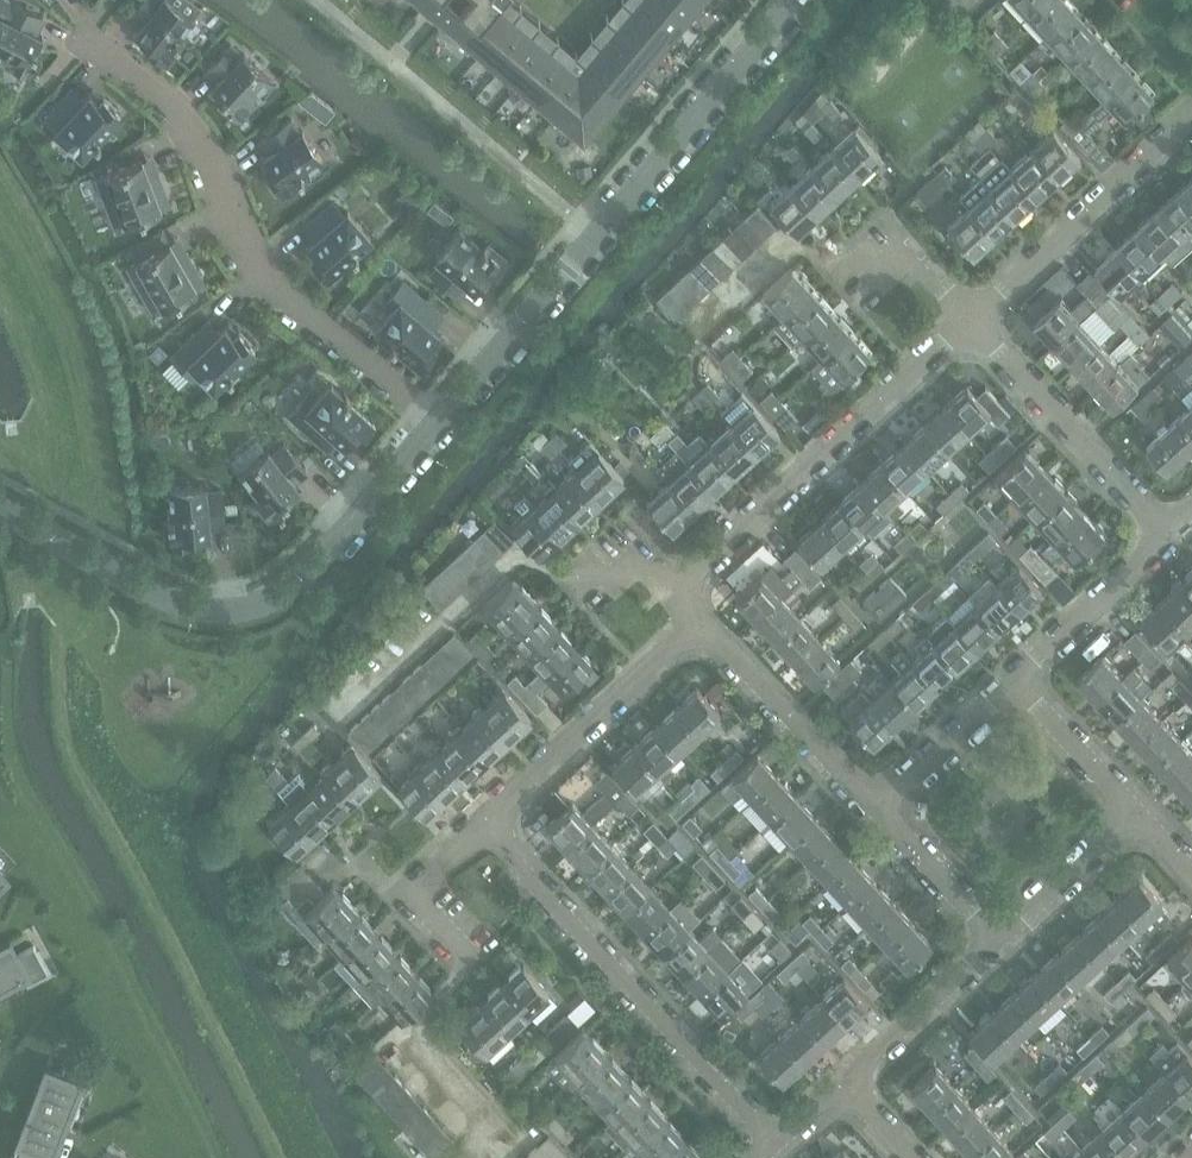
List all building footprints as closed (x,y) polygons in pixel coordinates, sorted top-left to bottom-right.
[(43,50),(36,47),(42,36),(34,32),(42,16),(12,1),(11,2),(7,0),(0,0),(0,55),(8,59),(5,66),(29,78),(33,69),(35,70),(39,63),(37,62),(43,50)] [(129,15),(142,25),(136,32),(146,39),(142,45),(166,64),(182,43),(179,41),(180,40),(178,38),(193,18),(201,7),(191,0),(141,0),(129,15)] [(577,68),(496,0),(459,0),(442,21),(583,140),(701,0),(635,0),(577,68)] [(1028,14),(1042,0),(1015,0),(1028,14)] [(1077,7),(1070,0),(1042,0),(1028,14),(1047,34),(1077,7)] [(1077,7),(1047,34),(1066,55),(1096,28),(1077,7)] [(993,26),(983,35),(997,51),(1007,42),(993,26)] [(1096,28),(1066,55),(1086,76),(1116,49),(1096,28)] [(230,116),(232,114),(239,121),(257,102),(252,97),(270,78),(244,53),(242,54),(230,43),(206,68),(218,79),(212,86),(221,94),(216,99),(226,108),(224,110),(230,116)] [(1104,97),(1134,69),(1116,49),(1086,76),(1104,97)] [(1137,108),(1155,91),(1134,69),(1104,97),(1105,97),(1090,111),(1098,120),(1113,106),(1125,119),(1130,114),(1137,108)] [(1033,72),(1021,82),(1029,90),(1040,80),(1033,72)] [(1035,97),(1046,87),(1040,80),(1029,90),(1035,97)] [(1025,113),(1033,105),(1015,87),(1009,93),(1016,101),(1015,101),(1025,113)] [(103,97),(98,102),(89,94),(84,99),(73,88),(47,115),(59,126),(55,130),(82,155),(93,143),(95,145),(100,139),(98,137),(121,113),(103,97)] [(313,89),(300,99),(308,106),(318,93),(313,89)] [(825,106),(835,117),(842,111),(823,90),(817,97),(825,106)] [(1137,108),(1130,114),(1142,127),(1149,121),(1137,108)] [(798,119),(816,140),(823,134),(805,113),(798,119)] [(1071,114),(1060,124),(1067,131),(1078,121),(1071,114)] [(284,196),(305,181),(303,178),(304,177),(302,174),(323,160),(302,130),(300,132),(291,118),(263,138),(272,151),(265,156),(272,167),(266,171),(284,196)] [(1098,144),(1082,126),(1078,121),(1067,131),(1087,154),(1098,144)] [(997,138),(987,126),(979,134),(989,145),(997,138)] [(856,127),(848,134),(835,146),(860,174),(881,154),(856,127)] [(1054,129),(1047,135),(1032,149),(1059,179),(1081,159),(1054,129)] [(972,140),(983,151),(989,145),(979,134),(972,140)] [(794,144),(787,150),(797,162),(804,155),(794,144)] [(860,174),(835,146),(813,165),(839,193),(860,174)] [(1059,179),(1032,149),(1010,168),(1038,198),(1059,179)] [(980,177),(1017,217),(1038,198),(1010,168),(1001,158),(980,177)] [(170,206),(157,174),(149,177),(142,160),(96,176),(115,227),(170,206)] [(839,193),(813,165),(792,185),(818,212),(839,193)] [(956,177),(946,165),(938,172),(948,184),(956,177)] [(576,169),(578,179),(590,177),(589,167),(576,169)] [(916,192),(926,203),(948,184),(938,172),(916,192)] [(959,196),(969,206),(996,237),(1017,217),(980,177),(959,196)] [(1182,189),(1191,200),(1191,179),(1182,189)] [(341,183),(334,189),(342,198),(349,192),(341,183)] [(784,219),(796,233),(818,212),(792,185),(770,205),(784,219)] [(1182,189),(1161,208),(1191,242),(1191,200),(1182,189)] [(456,216),(454,214),(453,213),(435,198),(424,210),(446,228),(456,216)] [(304,226),(315,239),(310,243),(318,253),(312,257),(328,275),(353,254),(355,256),(361,250),(359,248),(371,238),(347,210),(343,214),(333,202),(304,226)] [(776,226),(757,205),(746,215),(765,236),(776,226)] [(947,226),(975,256),(996,237),(969,206),(947,226)] [(1161,208),(1140,227),(1165,255),(1166,255),(1174,264),(1191,247),(1191,242),(1161,208)] [(765,236),(746,215),(735,226),(754,247),(765,236)] [(754,247),(735,226),(723,236),(743,257),(754,247)] [(1165,255),(1140,227),(1119,247),(1145,274),(1165,255)] [(482,248),(459,229),(436,257),(441,261),(431,274),(457,296),(467,283),(474,289),(482,280),(488,284),(508,261),(488,244),(485,247),(484,246),(482,248)] [(743,257),(723,236),(712,247),(732,268),(743,257)] [(187,254),(179,259),(169,242),(127,267),(153,313),(204,284),(187,254)] [(732,268),(712,247),(701,257),(721,278),(732,268)] [(1097,267),(1123,294),(1145,274),(1119,247),(1097,267)] [(721,278),(701,257),(690,268),(709,289),(721,278)] [(794,265),(764,293),(784,315),(814,287),(794,265)] [(709,289),(690,268),(679,278),(698,299),(709,289)] [(1073,310),(1062,299),(1036,323),(1056,344),(1112,294),(1091,272),(1078,284),(1089,295),(1073,310)] [(698,299),(679,278),(667,288),(687,310),(698,299)] [(426,301),(403,281),(382,305),(389,312),(376,327),(389,337),(387,340),(393,345),(395,343),(420,364),(435,346),(430,341),(438,332),(433,327),(443,315),(426,301)] [(1182,294),(1172,283),(1162,293),(1172,304),(1182,294)] [(784,315),(773,325),(792,345),(803,336),(833,308),(814,287),(784,315)] [(656,299),(675,320),(687,310),(667,288),(656,299)] [(434,292),(426,301),(443,315),(451,306),(434,292)] [(1151,303),(1161,314),(1172,304),(1162,293),(1151,303)] [(1112,294),(1056,344),(1075,366),(1130,315),(1112,294)] [(822,356),(853,329),(833,308),(803,336),(822,356)] [(1131,315),(1121,324),(1131,334),(1111,352),(1102,342),(1075,366),(1095,387),(1132,353),(1131,353),(1140,344),(1141,345),(1150,336),(1131,315)] [(1161,326),(1181,348),(1187,343),(1191,338),(1191,337),(1173,316),(1161,326)] [(172,359),(161,370),(178,387),(189,376),(193,380),(200,373),(214,388),(226,376),(227,378),(233,373),(231,371),(255,348),(239,331),(233,336),(225,327),(220,332),(208,320),(170,357),(172,359)] [(831,388),(872,350),(853,329),(822,356),(822,357),(811,367),(831,388)] [(149,355),(157,364),(167,355),(159,346),(149,355)] [(733,348),(722,358),(729,366),(740,356),(733,348)] [(1115,409),(1151,375),(1132,353),(1095,387),(1115,409)] [(729,366),(742,380),(753,370),(740,356),(729,366)] [(1185,379),(1191,372),(1191,366),(1185,358),(1174,368),(1185,379)] [(749,387),(758,397),(771,385),(761,375),(749,387)] [(848,385),(855,393),(865,384),(858,377),(848,385)] [(372,420),(348,398),(350,396),(344,391),(342,393),(330,382),(317,397),(309,390),(287,415),(327,450),(338,438),(343,442),(351,433),(357,438),(372,420)] [(718,394),(707,382),(699,390),(710,401),(718,394)] [(967,386),(945,406),(968,432),(988,413),(998,424),(1011,413),(1010,412),(1016,406),(1006,395),(1000,401),(986,386),(985,387),(986,388),(977,396),(967,386)] [(1164,398),(1154,387),(1143,397),(1153,408),(1164,398)] [(692,396),(703,408),(710,401),(699,390),(692,396)] [(778,397),(772,390),(760,400),(766,407),(778,397)] [(766,407),(786,429),(798,419),(778,397),(766,407)] [(1133,406),(1143,417),(1153,408),(1143,397),(1133,406)] [(781,434),(753,404),(731,424),(759,454),(781,434)] [(968,432),(945,406),(924,425),(947,451),(968,432)] [(1191,450),(1191,408),(1191,407),(1170,426),(1191,450)] [(812,430),(827,417),(819,409),(805,421),(812,430)] [(676,433),(665,421),(657,428),(668,440),(670,438),(677,446),(681,442),(674,434),(676,433)] [(759,454),(731,424),(710,443),(738,473),(759,454)] [(947,451),(924,425),(903,444),(926,470),(947,451)] [(1171,471),(1191,452),(1191,450),(1170,426),(1148,446),(1171,471)] [(649,435),(660,447),(668,440),(657,428),(649,435)] [(558,450),(566,442),(556,432),(549,439),(558,450)] [(1017,446),(1007,435),(987,452),(998,464),(1017,446)] [(256,438),(231,459),(240,470),(239,471),(258,495),(253,500),(269,521),(277,514),(278,516),(285,511),(283,509),(293,501),(289,496),(299,488),(293,481),(306,471),(284,444),(271,454),(267,449),(266,450),(256,438)] [(541,447),(551,457),(558,450),(549,439),(541,447)] [(738,473),(710,443),(689,463),(717,493),(738,473)] [(926,470),(903,444),(883,463),(906,489),(926,470)] [(588,459),(577,469),(573,466),(601,496),(603,494),(605,496),(616,486),(614,484),(623,476),(595,445),(585,455),(588,459)] [(639,466),(647,459),(637,447),(629,455),(639,466)] [(996,475),(1016,497),(1045,470),(1036,460),(1038,458),(1029,449),(1027,451),(1025,448),(996,475)] [(987,452),(978,461),(989,472),(998,464),(987,452)] [(541,472),(531,461),(523,469),(533,479),(541,472)] [(717,493),(689,463),(668,482),(695,512),(717,493)] [(906,489),(883,463),(861,483),(885,508),(894,518),(904,509),(895,499),(906,489)] [(556,489),(553,485),(552,485),(580,516),(582,514),(584,516),(595,506),(593,504),(601,496),(573,466),(564,474),(568,478),(556,489)] [(1016,497),(1036,518),(1065,491),(1062,489),(1065,487),(1056,478),(1054,480),(1045,470),(1016,497)] [(510,485),(501,475),(486,489),(494,499),(510,485)] [(647,501),(674,531),(695,512),(668,482),(647,501)] [(969,490),(962,482),(949,494),(956,502),(969,490)] [(885,508),(861,483),(840,502),(863,528),(885,508)] [(209,534),(208,525),(224,524),(221,490),(205,491),(204,484),(168,487),(171,517),(168,518),(168,519),(164,519),(167,545),(197,542),(197,535),(209,534)] [(543,494),(547,497),(535,508),(560,535),(562,534),(563,535),(574,525),(572,523),(580,516),(552,485),(543,494)] [(1036,518),(1055,539),(1084,512),(1075,502),(1077,500),(1069,491),(1066,493),(1065,491),(1036,518)] [(936,506),(943,513),(956,502),(949,494),(936,506)] [(560,535),(535,508),(524,496),(514,505),(522,513),(510,524),(539,554),(541,552),(542,554),(553,544),(552,543),(560,535)] [(984,501),(976,509),(989,522),(997,515),(984,501)] [(236,502),(225,504),(226,513),(237,512),(236,502)] [(863,528),(840,502),(819,522),(843,547),(863,528)] [(924,509),(920,513),(927,520),(931,517),(924,509)] [(1084,512),(1055,539),(1075,561),(1104,534),(1101,531),(1104,529),(1095,520),(1093,522),(1084,512)] [(1000,534),(1008,527),(997,515),(989,522),(1000,534)] [(494,519),(483,529),(503,551),(514,541),(494,519)] [(927,528),(920,521),(907,533),(914,540),(927,528)] [(798,541),(821,567),(843,547),(819,522),(798,541)] [(483,529),(472,539),(493,560),(503,551),(483,529)] [(996,540),(989,532),(967,552),(974,560),(996,540)] [(894,544),(902,552),(914,540),(907,533),(894,544)] [(472,539),(462,549),(482,570),(493,560),(472,539)] [(1031,544),(1020,555),(1028,564),(1040,554),(1031,544)] [(462,549),(452,559),(472,580),(482,570),(462,549)] [(761,575),(736,598),(755,619),(780,596),(800,577),(812,567),(795,549),(784,559),(791,567),(771,585),(761,575)] [(1085,561),(1096,573),(1107,563),(1096,551),(1085,561)] [(954,564),(961,572),(974,560),(967,552),(954,564)] [(1045,583),(1057,572),(1040,554),(1028,564),(1045,583)] [(452,559),(441,568),(462,589),(472,580),(452,559)] [(885,567),(878,559),(865,571),(872,579),(885,567)] [(1020,610),(1042,590),(1019,564),(997,584),(1020,610)] [(812,567),(800,577),(801,577),(810,587),(821,577),(812,567)] [(441,568),(431,578),(451,599),(462,589),(441,568)] [(852,583),(859,591),(872,579),(865,571),(852,583)] [(954,579),(946,571),(925,591),(932,599),(954,579)] [(989,576),(980,585),(987,593),(975,604),(998,630),(1020,610),(997,584),(989,576)] [(879,619),(906,594),(890,577),(863,602),(879,619)] [(431,578),(420,588),(431,599),(440,609),(451,599),(431,578)] [(494,613),(504,625),(501,628),(504,625),(532,600),(530,598),(532,597),(522,586),(520,588),(512,579),(481,607),(490,617),(494,613)] [(1164,600),(1191,630),(1191,629),(1191,588),(1186,581),(1184,582),(1182,580),(1172,589),(1174,591),(1164,600)] [(912,603),(920,611),(932,599),(925,591),(912,603)] [(800,617),(780,596),(755,619),(775,640),(800,617)] [(839,596),(832,603),(843,616),(851,609),(839,596)] [(948,615),(955,622),(954,623),(978,648),(998,630),(975,604),(969,596),(948,615)] [(524,647),(521,650),(552,621),(550,619),(551,618),(541,607),(540,608),(532,600),(504,625),(501,628),(510,638),(513,635),(524,647)] [(1191,630),(1164,600),(1155,609),(1153,607),(1144,615),(1146,617),(1143,620),(1170,649),(1191,630)] [(855,629),(863,622),(851,609),(843,616),(855,629)] [(794,661),(819,638),(800,617),(775,640),(794,661)] [(903,625),(896,618),(883,630),(890,638),(903,625)] [(560,628),(559,629),(552,621),(521,650),(530,659),(533,656),(544,667),(525,685),(515,674),(507,681),(518,692),(572,642),(570,640),(571,639),(560,628)] [(933,642),(957,668),(978,648),(954,623),(933,642)] [(870,641),(877,649),(890,638),(883,630),(870,641)] [(1137,631),(1126,641),(1143,660),(1154,649),(1137,631)] [(476,632),(468,639),(477,649),(486,642),(476,632)] [(462,664),(473,654),(453,634),(443,643),(462,664)] [(912,661),(935,687),(957,668),(933,642),(926,634),(914,644),(921,652),(912,661)] [(815,683),(840,660),(819,638),(794,661),(815,683)] [(477,649),(488,660),(496,653),(486,642),(477,649)] [(580,649),(579,650),(572,642),(518,692),(537,713),(547,703),(537,692),(552,677),(564,689),(591,663),(589,661),(590,660),(580,649)] [(462,664),(443,643),(432,653),(452,674),(462,664)] [(1151,669),(1162,658),(1154,649),(1143,660),(1151,669)] [(890,660),(901,671),(891,680),(915,706),(935,687),(912,661),(902,650),(890,660)] [(422,663),(441,684),(452,674),(432,653),(422,663)] [(1104,655),(1079,678),(1099,700),(1124,677),(1104,655)] [(861,671),(851,659),(841,669),(851,680),(861,671)] [(441,684),(422,663),(411,673),(430,694),(441,684)] [(841,669),(823,685),(833,696),(851,680),(841,669)] [(401,682),(421,703),(430,694),(411,673),(401,682)] [(1119,721),(1143,698),(1124,677),(1099,700),(1119,721)] [(1173,685),(1185,698),(1191,691),(1191,690),(1181,678),(1173,685)] [(861,690),(894,726),(915,706),(891,680),(870,699),(861,690)] [(421,703),(401,682),(390,692),(410,713),(421,703)] [(502,686),(493,694),(497,698),(484,709),(509,736),(510,735),(512,737),(523,727),(521,725),(531,716),(502,686)] [(720,713),(697,688),(676,708),(698,733),(720,713)] [(861,690),(840,710),(873,745),(894,726),(861,690)] [(380,701),(399,723),(410,713),(390,692),(380,701)] [(1138,742),(1163,719),(1143,698),(1119,721),(1138,742)] [(399,723),(380,701),(369,711),(389,732),(399,723)] [(472,715),(475,718),(463,729),(488,755),(489,754),(491,757),(502,747),(500,745),(509,736),(484,709),(481,706),(472,715)] [(677,752),(698,733),(676,708),(655,727),(677,752)] [(359,721),(379,742),(389,732),(369,711),(359,721)] [(1157,763),(1182,740),(1163,719),(1138,742),(1157,763)] [(359,721),(348,730),(368,752),(379,742),(359,721)] [(320,731),(313,723),(302,734),(310,741),(320,731)] [(451,734),(454,737),(442,748),(468,775),(468,774),(470,776),(481,766),(479,764),(488,755),(463,729),(460,726),(451,734)] [(655,727),(634,747),(656,771),(677,752),(655,727)] [(293,743),(301,750),(310,741),(302,734),(293,743)] [(1191,769),(1191,750),(1182,740),(1157,763),(1177,783),(1191,769)] [(334,766),(330,762),(329,763),(358,794),(360,791),(361,792),(372,783),(371,781),(380,773),(352,742),(342,751),(345,755),(334,766)] [(430,753),(433,756),(422,767),(447,794),(448,793),(449,795),(460,785),(458,784),(468,775),(442,748),(439,745),(430,753)] [(634,747),(612,766),(635,791),(656,771),(634,747)] [(725,760),(730,755),(723,748),(718,752),(725,760)] [(731,768),(744,757),(737,749),(730,755),(725,760),(724,760),(731,768)] [(777,776),(757,754),(733,777),(752,799),(777,776)] [(710,772),(717,780),(731,768),(724,760),(710,772)] [(351,803),(349,801),(358,794),(329,763),(321,771),(324,775),(312,785),(299,771),(298,771),(337,813),(339,811),(340,813),(351,803)] [(428,815),(439,805),(437,803),(447,794),(422,767),(421,768),(418,764),(408,773),(411,776),(399,787),(425,815),(426,813),(428,815)] [(288,781),(276,768),(265,778),(316,833),(318,831),(319,832),(330,822),(329,820),(337,813),(298,771),(288,781)] [(1177,783),(1191,800),(1191,769),(1177,783)] [(565,846),(591,822),(614,801),(625,791),(606,771),(595,781),(605,792),(583,813),(572,802),(546,826),(565,846)] [(698,775),(690,782),(694,787),(702,795),(710,787),(698,775)] [(796,797),(777,776),(752,799),(772,820),(796,797)] [(309,841),(308,840),(316,833),(265,778),(256,787),(263,794),(264,794),(278,809),(266,821),(294,851),(297,849),(298,851),(309,841)] [(702,795),(694,787),(682,799),(689,807),(702,795)] [(554,790),(541,802),(554,816),(567,804),(554,790)] [(625,791),(614,801),(627,815),(638,805),(625,791)] [(816,818),(796,797),(772,820),(791,840),(816,818)] [(682,799),(669,811),(676,819),(689,807),(682,799)] [(694,835),(702,828),(690,815),(682,823),(694,835)] [(791,840),(810,861),(835,839),(816,818),(791,840)] [(653,821),(643,831),(654,842),(664,833),(653,821)] [(611,843),(591,822),(565,846),(585,867),(611,843)] [(677,827),(667,836),(664,833),(654,842),(674,865),(694,846),(677,827)] [(854,860),(835,839),(810,861),(829,882),(854,860)] [(604,888),(630,864),(611,843),(585,867),(604,888)] [(717,845),(709,852),(721,866),(729,858),(717,845)] [(702,854),(692,863),(703,874),(712,865),(702,854)] [(721,866),(732,878),(741,871),(729,858),(721,866)] [(873,881),(854,860),(829,882),(849,903),(873,881)] [(309,874),(299,864),(276,886),(285,896),(309,874)] [(623,909),(649,884),(630,864),(604,888),(623,909)] [(716,888),(725,880),(712,865),(703,874),(716,888)] [(326,893),(309,874),(285,896),(287,897),(279,904),(315,943),(321,937),(352,908),(351,906),(352,905),(342,894),(341,895),(333,887),(326,893)] [(1139,879),(1118,899),(1141,924),(1149,933),(1170,915),(1161,905),(1162,904),(1139,879)] [(893,902),(873,881),(849,903),(868,924),(893,902)] [(643,930),(669,906),(649,884),(623,909),(643,930)] [(756,887),(748,894),(760,907),(768,900),(756,887)] [(740,896),(731,905),(741,916),(751,908),(740,896)] [(681,897),(670,907),(669,906),(643,930),(662,951),(688,927),(689,928),(700,917),(681,897)] [(1141,924),(1118,899),(1097,918),(1120,943),(1141,924)] [(760,907),(772,920),(780,913),(768,900),(760,907)] [(912,923),(893,902),(868,924),(887,945),(912,923)] [(362,915),(360,917),(352,908),(321,937),(330,946),(334,942),(344,954),(341,957),(372,929),(371,927),(372,926),(362,915)] [(754,930),(764,921),(751,908),(741,916),(754,930)] [(822,928),(810,915),(803,922),(810,930),(814,935),(822,928)] [(1120,943),(1097,918),(1076,937),(1099,962),(1120,943)] [(810,930),(803,922),(801,920),(787,932),(796,942),(810,930)] [(907,967),(932,944),(912,923),(887,945),(907,967)] [(689,928),(688,927),(662,951),(681,971),(721,935),(713,927),(699,939),(689,928)] [(826,948),(834,941),(822,928),(814,935),(826,948)] [(381,937),(380,938),(372,929),(341,957),(350,967),(353,964),(363,974),(364,975),(391,950),(390,949),(392,948),(381,937)] [(1179,940),(1171,932),(1159,944),(1166,951),(1179,940)] [(742,958),(721,935),(681,971),(701,993),(727,969),(729,970),(742,958)] [(1099,962),(1076,937),(1055,956),(1078,982),(1099,962)] [(1168,959),(1187,980),(1188,980),(1191,976),(1191,937),(1168,959)] [(779,938),(770,947),(782,960),(791,951),(779,938)] [(10,940),(0,945),(0,986),(18,976),(22,985),(48,971),(34,946),(18,955),(10,940)] [(1146,955),(1153,963),(1166,951),(1159,944),(1146,955)] [(372,1006),(380,999),(411,971),(409,970),(411,968),(401,957),(399,959),(391,950),(364,975),(363,974),(352,984),(372,1006)] [(810,957),(803,950),(789,962),(797,969),(807,960),(810,957)] [(1078,982),(1055,956),(1033,976),(1057,1001),(1078,982)] [(545,957),(538,963),(547,973),(554,967),(545,957)] [(861,970),(849,958),(841,965),(853,977),(861,970)] [(807,960),(797,969),(810,985),(821,976),(807,960)] [(789,962),(777,973),(784,981),(797,969),(789,962)] [(519,965),(509,975),(510,976),(502,984),(530,1016),(540,1007),(537,1003),(549,992),(523,965),(521,967),(519,965)] [(308,969),(300,976),(310,986),(318,979),(308,969)] [(701,993),(722,1015),(748,991),(729,970),(727,969),(701,993)] [(872,983),(861,970),(853,977),(865,990),(872,983)] [(1136,978),(1129,970),(1117,982),(1124,990),(1136,978)] [(430,989),(420,978),(419,979),(411,971),(380,999),(400,1021),(430,992),(429,991),(430,989)] [(1057,1001),(1033,976),(1012,995),(1036,1020),(1057,1001)] [(1191,994),(1191,976),(1188,980),(1187,980),(1181,986),(1190,996),(1191,994)] [(846,1023),(867,1003),(844,978),(823,998),(846,1023)] [(310,986),(319,996),(327,989),(318,979),(310,986)] [(1104,994),(1111,1002),(1124,990),(1117,982),(1104,994)] [(498,985),(487,995),(489,997),(482,1004),(510,1035),(519,1027),(516,1023),(527,1012),(530,1016),(502,984),(499,986),(498,985)] [(1154,987),(1146,994),(1158,1008),(1165,1001),(1154,987)] [(761,988),(748,1000),(754,1007),(767,996),(761,988)] [(1036,1020),(1012,995),(991,1014),(1015,1040),(1036,1020)] [(825,1042),(846,1023),(823,998),(802,1017),(825,1042)] [(735,1012),(742,1019),(754,1007),(748,1000),(735,1012)] [(1169,1021),(1177,1014),(1165,1001),(1158,1008),(1169,1021)] [(493,1060),(514,1040),(510,1035),(482,1004),(479,1006),(478,1004),(466,1014),(468,1016),(460,1024),(489,1055),(493,1060)] [(1155,1015),(1148,1007),(1126,1027),(1133,1035),(1155,1015)] [(557,1044),(578,1024),(568,1013),(547,1033),(557,1044)] [(970,1034),(993,1059),(1015,1040),(991,1014),(970,1034)] [(802,1017),(781,1036),(804,1061),(825,1042),(802,1017)] [(335,1022),(327,1029),(337,1039),(344,1032),(335,1022)] [(1109,1033),(1102,1025),(1089,1036),(1096,1044),(1109,1033)] [(1104,1046),(1112,1055),(1133,1035),(1126,1027),(1104,1046)] [(561,1081),(567,1083),(572,1079),(573,1080),(576,1077),(603,1051),(602,1050),(604,1048),(594,1037),(592,1039),(583,1029),(547,1062),(549,1067),(561,1081)] [(337,1039),(347,1049),(354,1042),(344,1032),(337,1039)] [(548,1036),(538,1045),(547,1054),(557,1044),(547,1033),(546,1033),(548,1036)] [(759,1056),(782,1081),(804,1061),(781,1036),(759,1056)] [(1076,1049),(1083,1056),(1096,1044),(1089,1036),(1076,1049)] [(1151,1054),(1166,1071),(1189,1096),(1191,1094),(1191,1057),(1177,1041),(1168,1049),(1162,1043),(1151,1054)] [(973,1048),(965,1055),(977,1067),(985,1060),(973,1048)] [(573,1080),(580,1088),(584,1085),(595,1097),(622,1071),(621,1070),(623,1068),(613,1058),(611,1060),(603,1051),(576,1077),(573,1080)] [(536,1063),(526,1052),(505,1072),(515,1083),(536,1063)] [(1104,1062),(1096,1054),(1084,1065),(1091,1073),(1104,1062)] [(70,1055),(63,1072),(47,1066),(11,1157),(50,1157),(77,1089),(86,1092),(96,1066),(70,1055)] [(385,1065),(376,1055),(355,1074),(364,1084),(385,1065)] [(990,1079),(997,1072),(985,1060),(977,1067),(990,1079)] [(1067,1071),(1060,1063),(1047,1075),(1055,1083),(1067,1071)] [(395,1075),(385,1065),(364,1084),(374,1094),(395,1075)] [(1069,1079),(1076,1087),(1091,1073),(1084,1065),(1069,1079)] [(935,1066),(910,1088),(930,1110),(955,1087),(935,1066)] [(632,1079),(630,1081),(622,1071),(595,1097),(592,1100),(600,1109),(604,1106),(613,1117),(604,1126),(605,1127),(614,1118),(642,1093),(640,1092),(642,1090),(632,1079)] [(1189,1096),(1166,1071),(1145,1091),(1168,1116),(1189,1096)] [(404,1086),(395,1075),(374,1094),(384,1105),(404,1086)] [(1034,1087),(1042,1095),(1055,1083),(1047,1075),(1034,1087)] [(517,1090),(527,1101),(535,1094),(525,1083),(517,1090)] [(414,1096),(404,1086),(384,1105),(393,1116),(414,1096)] [(974,1108),(955,1087),(930,1110),(949,1131),(974,1108)] [(1010,1114),(1015,1110),(1023,1103),(1011,1089),(998,1101),(1010,1114)] [(1168,1116),(1145,1091),(1124,1109),(1147,1134),(1168,1116)] [(605,1127),(624,1148),(631,1142),(661,1114),(660,1112),(661,1111),(651,1100),(649,1101),(642,1093),(614,1118),(605,1127)] [(424,1107),(414,1096),(393,1116),(403,1126),(424,1107)] [(1027,1123),(1034,1116),(1023,1103),(1015,1110),(1027,1123)] [(413,1137),(433,1118),(424,1107),(403,1126),(413,1137)] [(993,1130),(974,1108),(949,1131),(968,1152),(993,1130)] [(561,1109),(554,1116),(547,1123),(556,1133),(564,1126),(571,1120),(561,1109)] [(1076,1117),(1069,1109),(1056,1121),(1064,1129),(1076,1117)] [(1147,1134),(1124,1109),(1102,1129),(1125,1154),(1147,1134)] [(651,1157),(656,1157),(680,1135),(678,1133),(680,1132),(671,1121),(669,1122),(661,1114),(631,1142),(639,1151),(642,1148),(651,1157)] [(443,1128),(433,1118),(413,1137),(422,1147),(443,1128)] [(1044,1132),(1051,1140),(1064,1129),(1056,1121),(1044,1132)] [(556,1133),(565,1144),(573,1136),(564,1126),(556,1133)] [(432,1157),(433,1157),(453,1139),(443,1128),(422,1147),(432,1157)] [(1102,1129),(1081,1148),(1090,1157),(1121,1157),(1125,1154),(1102,1129)] [(974,1157),(1005,1157),(1013,1151),(993,1130),(968,1152),(974,1157)] [(700,1156),(698,1154),(700,1153),(689,1142),(688,1143),(680,1135),(656,1157),(698,1157),(700,1156)] [(548,1136),(538,1145),(550,1157),(566,1157),(568,1157),(548,1136)] [(530,1157),(550,1157),(538,1145),(527,1155),(530,1157)] [(1081,1148),(1071,1157),(1090,1157),(1081,1148)] [(843,1149),(834,1157),(851,1157),(843,1149)]
